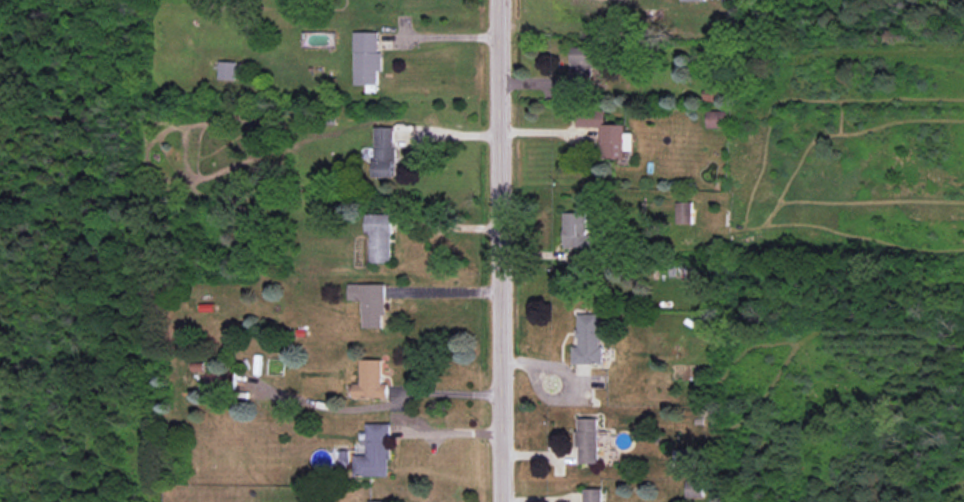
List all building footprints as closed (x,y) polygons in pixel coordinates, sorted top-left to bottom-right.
[(380,31),(354,32),(355,85),(378,84),(378,71),(381,71),(380,31)] [(593,47),(573,46),(572,83),(592,84),(593,47)] [(241,62),(219,61),(218,79),(241,80),(241,62)] [(576,127),(599,127),(599,158),(626,158),(626,150),(634,150),(635,133),(626,133),(627,124),(605,124),(606,109),(577,109),(576,127)] [(707,128),(726,128),(726,111),(707,110),(707,128)] [(395,177),(396,127),(375,127),(374,177),(395,177)] [(692,202),(676,202),(677,224),(692,223),(692,202)] [(586,235),(586,213),(564,212),(563,247),(597,247),(597,235),(586,235)] [(370,262),(392,263),(393,214),(366,214),(366,234),(371,234),(370,262)] [(385,284),(349,284),(349,300),(363,300),(363,328),(385,327),(385,284)] [(574,364),(602,363),(602,314),(579,314),(579,346),(574,346),(574,364)] [(353,398),(388,398),(388,383),(382,383),(383,360),(361,359),(361,383),(353,383),(353,398)] [(208,371),(208,387),(236,386),(236,371),(208,371)] [(578,418),(579,463),(600,463),(599,418),(578,418)] [(390,423),(367,423),(368,455),(354,455),(355,476),(391,476),(390,423)] [(703,498),(704,481),(686,480),(686,498),(703,498)] [(584,488),(584,501),(603,501),(604,489),(584,488)]
